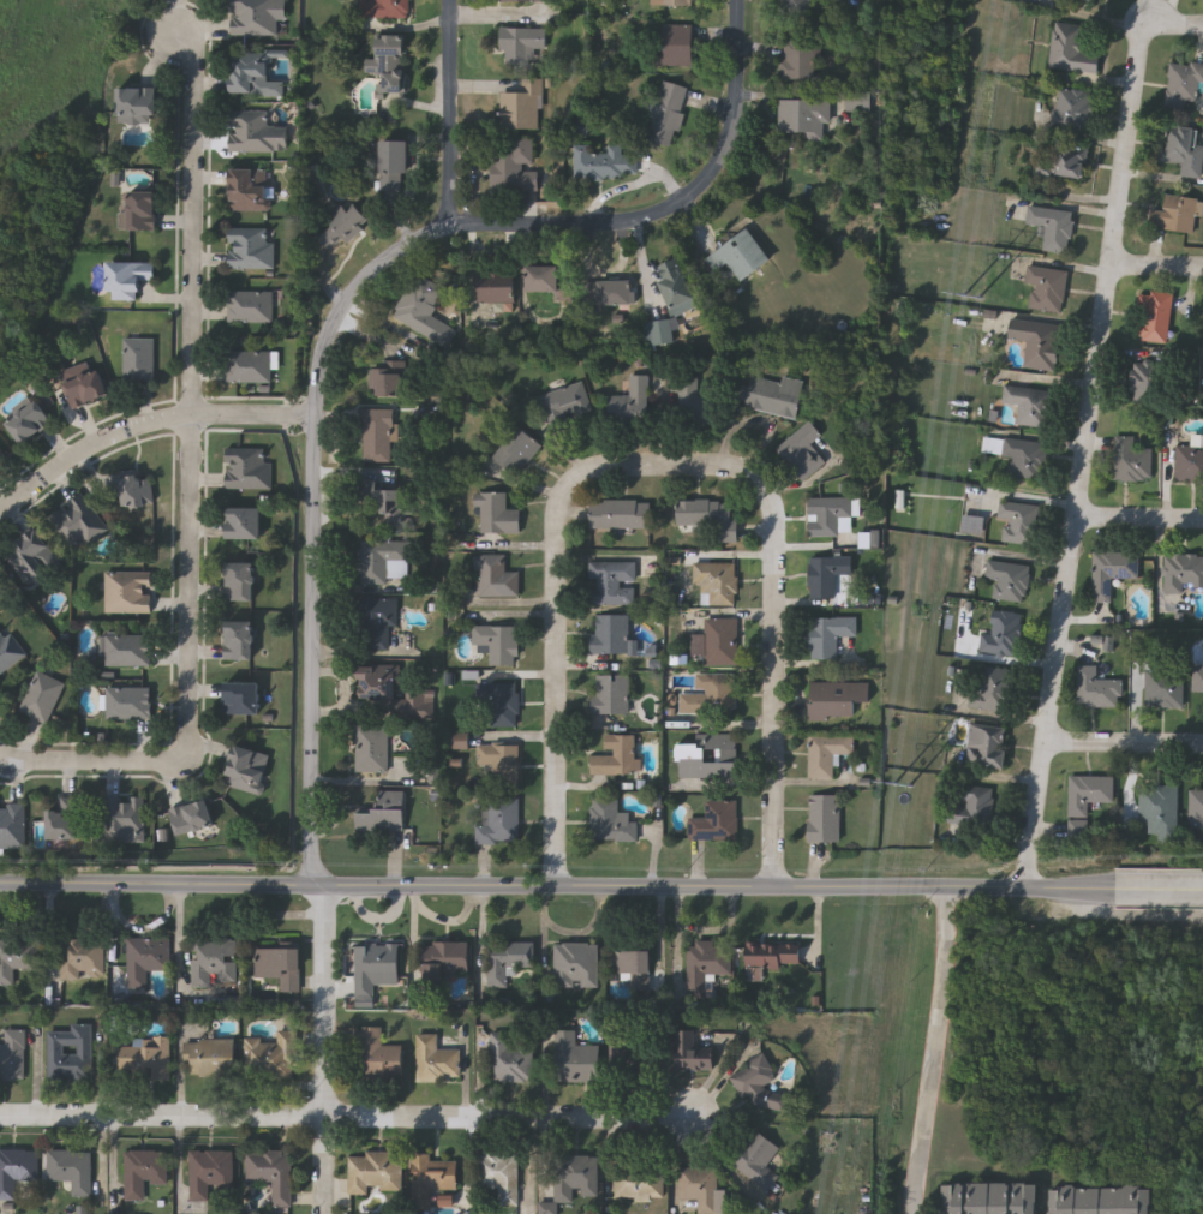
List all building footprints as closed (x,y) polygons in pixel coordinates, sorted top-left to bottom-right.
[(232,35),(232,0),(286,0),(286,20),(279,20),(279,36),(232,35)] [(365,17),(365,0),(409,0),(409,17),(365,17)] [(779,17),(779,0),(810,0),(810,17),(779,17)] [(694,24),(694,65),(660,65),(660,24),(694,24)] [(1099,74),(1048,68),(1053,24),(1085,28),(1083,53),(1101,55),(1099,74)] [(503,28),(549,28),(549,52),(538,52),(538,65),(503,65),(503,28)] [(407,35),(406,92),(379,92),(379,73),(366,73),(367,59),(377,59),(378,35),(407,35)] [(785,59),(785,40),(815,40),(815,79),(779,79),(779,59),(785,59)] [(267,83),(283,83),(283,96),(232,96),(233,56),(268,58),(267,83)] [(1168,62),(1202,65),(1202,84),(1199,84),(1197,109),(1167,107),(1168,62)] [(543,78),(541,128),(504,128),(504,91),(525,91),(525,78),(543,78)] [(687,85),(677,145),(650,140),(660,80),(687,85)] [(157,88),(157,122),(119,122),(119,88),(157,88)] [(1054,131),(1057,90),(1095,92),(1093,133),(1054,131)] [(846,110),(846,91),(869,91),(869,110),(846,110)] [(804,133),(779,133),(779,100),(831,98),(831,122),(824,122),(825,140),(804,140),(804,133)] [(231,153),(231,113),(267,113),(267,130),(286,130),(286,153),(231,153)] [(1202,128),(1201,179),(1183,178),(1183,163),(1163,162),(1166,126),(1202,128)] [(495,150),(513,150),(513,138),(535,138),(535,167),(538,167),(538,190),(495,191),(495,150)] [(381,190),(381,140),(407,140),(407,190),(381,190)] [(579,179),(579,149),(610,149),(610,145),(623,145),(623,155),(638,155),(638,179),(579,179)] [(1087,180),(1041,179),(1041,145),(1088,146),(1087,180)] [(231,211),(231,169),(269,169),(269,211),(231,211)] [(125,231),(125,191),(156,191),(156,231),(125,231)] [(1197,234),(1148,228),(1150,210),(1165,211),(1167,196),(1202,199),(1197,234)] [(351,215),(345,209),(316,230),(334,253),(372,224),(360,208),(351,215)] [(1070,255),(1043,252),(1046,228),(1027,226),(1028,208),(1073,213),(1070,255)] [(229,228),(273,228),(273,269),(229,269),(229,228)] [(731,263),(718,271),(707,256),(752,229),(772,263),(741,281),(731,263)] [(677,316),(658,268),(681,258),(701,306),(677,316)] [(156,263),(156,281),(142,281),(140,300),(109,300),(109,262),(156,263)] [(557,292),(529,292),(529,265),(571,265),(571,300),(557,300),(557,292)] [(1024,285),(1027,267),(1067,271),(1063,315),(1029,310),(1033,286),(1024,285)] [(394,315),(419,274),(447,291),(420,331),(394,315)] [(636,305),(587,305),(586,281),(636,280),(636,305)] [(483,303),(483,283),(517,283),(517,303),(483,303)] [(273,292),(273,323),(228,323),(228,292),(273,292)] [(1173,295),(1169,343),(1138,342),(1142,293),(1173,295)] [(648,346),(647,322),(672,319),(675,342),(648,346)] [(1027,343),(1009,341),(1011,322),(1063,328),(1058,373),(1024,369),(1027,343)] [(124,383),(124,339),(154,339),(154,383),(124,383)] [(227,383),(227,351),(270,351),(270,383),(227,383)] [(375,395),(375,366),(388,366),(388,360),(403,360),(403,395),(375,395)] [(1132,403),(1132,363),(1166,363),(1166,403),(1132,403)] [(109,395),(73,408),(64,383),(100,370),(109,395)] [(651,375),(650,421),(611,421),(612,395),(632,395),(632,375),(651,375)] [(798,418),(746,408),(753,375),(782,381),(783,377),(806,381),(798,418)] [(681,377),(700,378),(699,384),(719,384),(718,421),(680,420),(681,377)] [(593,413),(550,426),(541,395),(585,383),(593,413)] [(1003,406),(1003,388),(1052,390),(1051,429),(1017,427),(1018,406),(1003,406)] [(23,444),(6,423),(36,400),(53,421),(23,444)] [(393,460),(363,460),(363,408),(393,408),(393,460)] [(813,442),(828,462),(803,482),(777,447),(812,420),(822,435),(813,442)] [(517,474),(495,454),(521,425),(543,445),(517,474)] [(1192,437),(1202,437),(1202,483),(1175,483),(1175,447),(1192,447),(1192,437)] [(1114,482),(1114,438),(1135,438),(1135,450),(1151,450),(1151,482),(1114,482)] [(1012,458),(1003,458),(1003,441),(1046,443),(1045,479),(1012,478),(1012,458)] [(10,462),(0,449),(0,469),(10,462)] [(226,449),(270,449),(270,489),(226,489),(226,449)] [(125,509),(119,477),(137,473),(138,480),(150,478),(155,504),(125,509)] [(378,490),(408,489),(408,526),(383,526),(383,509),(361,509),(361,479),(378,479),(378,490)] [(521,533),(481,533),(483,492),(508,492),(508,509),(521,509),(521,533)] [(108,530),(76,552),(49,518),(82,494),(108,530)] [(809,536),(809,497),(854,497),(854,534),(809,536)] [(592,528),(592,500),(651,500),(651,528),(592,528)] [(718,525),(678,525),(678,501),(736,500),(736,542),(718,542),(718,525)] [(1040,506),(1036,546),(998,543),(1001,502),(1040,506)] [(227,539),(227,508),(259,508),(259,539),(227,539)] [(58,560),(23,581),(5,551),(38,530),(58,560)] [(407,582),(360,582),(360,540),(407,540),(407,582)] [(1091,604),(1093,552),(1139,552),(1139,580),(1111,580),(1111,604),(1091,604)] [(521,597),(479,597),(479,555),(505,555),(505,573),(521,573),(521,597)] [(1163,556),(1202,556),(1202,592),(1163,592),(1163,556)] [(810,599),(810,557),(855,557),(855,575),(838,575),(838,599),(810,599)] [(636,604),(593,604),(593,562),(635,561),(636,604)] [(737,606),(704,606),(704,585),(694,585),(694,562),(737,562),(737,606)] [(994,582),(983,581),(986,562),(1031,567),(1027,605),(992,600),(994,582)] [(227,602),(227,563),(253,563),(253,602),(227,602)] [(151,614),(104,614),(104,572),(151,572),(151,614)] [(390,648),(364,648),(364,599),(397,599),(397,627),(390,627),(390,648)] [(978,656),(980,635),(990,636),(992,612),(1022,614),(1021,658),(978,656)] [(629,653),(593,653),(593,614),(629,614),(629,653)] [(705,617),(740,617),(740,665),(705,665),(705,617)] [(858,636),(839,636),(839,660),(812,660),(812,617),(858,617),(858,636)] [(252,660),(226,660),(226,622),(252,622),(252,660)] [(26,656),(0,675),(0,626),(4,623),(26,656)] [(474,627),(519,627),(519,665),(491,665),(491,646),(474,646),(474,627)] [(104,668),(104,635),(151,635),(151,668),(104,668)] [(1202,664),(1202,694),(1192,694),(1192,669),(1202,669),(1202,664)] [(361,700),(361,665),(396,665),(396,700),(361,700)] [(1076,708),(1076,666),(1093,666),(1093,681),(1121,681),(1121,708),(1076,708)] [(969,710),(975,668),(1016,672),(1011,716),(969,710)] [(65,683),(48,724),(20,712),(37,671),(65,683)] [(1144,672),(1183,672),(1183,708),(1144,708),(1144,672)] [(694,693),(694,674),(737,674),(737,714),(681,714),(681,693),(694,693)] [(594,675),(629,675),(629,714),(594,714),(594,675)] [(259,714),(225,714),(225,683),(259,683),(259,714)] [(479,683),(516,683),(516,728),(490,728),(490,701),(480,701),(479,683)] [(810,720),(810,683),(864,683),(864,720),(810,720)] [(107,719),(107,688),(151,688),(151,719),(107,719)] [(357,771),(358,726),(389,728),(388,758),(407,759),(407,772),(357,771)] [(965,765),(970,726),(1012,732),(1006,771),(965,765)] [(635,735),(635,759),(642,759),(642,773),(602,773),(602,756),(605,756),(605,735),(635,735)] [(680,735),(738,735),(738,777),(680,777),(680,735)] [(809,778),(809,735),(854,735),(854,754),(836,754),(836,778),(809,778)] [(521,744),(521,788),(493,788),(493,766),(479,766),(479,744),(521,744)] [(226,787),(234,747),(269,755),(259,795),(226,787)] [(1114,778),(1114,803),(1089,803),(1089,819),(1067,819),(1067,778),(1114,778)] [(992,829),(951,826),(953,785),(994,788),(992,829)] [(1139,824),(1139,788),(1177,788),(1177,841),(1148,841),(1148,824),(1139,824)] [(379,790),(405,790),(405,831),(357,830),(357,811),(379,811),(379,790)] [(1189,790),(1202,790),(1202,831),(1189,831),(1189,790)] [(809,842),(809,794),(840,794),(840,842),(809,842)] [(78,839),(46,839),(46,812),(60,812),(60,797),(78,797),(78,839)] [(104,797),(143,797),(143,842),(104,842),(104,797)] [(477,843),(477,824),(489,824),(489,799),(521,799),(521,843),(477,843)] [(636,813),(636,841),(593,839),(593,799),(620,799),(620,813),(636,813)] [(689,839),(689,818),(706,818),(706,801),(738,801),(738,839),(689,839)] [(213,827),(175,835),(170,809),(208,802),(213,827)] [(24,849),(0,849),(0,803),(24,803),(24,849)] [(16,985),(0,985),(0,938),(40,938),(40,971),(16,971),(16,985)] [(61,980),(61,939),(104,939),(104,980),(61,980)] [(170,940),(170,971),(148,970),(146,991),(127,991),(128,939),(170,940)] [(237,939),(237,986),(193,986),(193,939),(237,939)] [(468,986),(421,986),(421,940),(468,940),(468,986)] [(533,941),(533,967),(507,967),(507,986),(485,986),(485,940),(533,941)] [(595,986),(552,986),(552,941),(595,941),(595,986)] [(684,998),(684,941),(730,941),(730,974),(705,974),(705,998),(684,998)] [(800,941),(800,965),(744,965),(744,941),(800,941)] [(399,943),(399,983),(372,983),(372,995),(353,995),(353,943),(399,943)] [(280,992),(280,977),(257,977),(257,950),(301,950),(301,992),(280,992)] [(648,974),(608,974),(608,950),(648,950),(648,974)] [(360,1077),(360,1025),(381,1025),(381,1045),(401,1045),(401,1077),(360,1077)] [(49,1080),(49,1028),(92,1028),(92,1080),(49,1080)] [(694,1029),(694,1055),(713,1055),(713,1069),(674,1069),(674,1029),(694,1029)] [(574,1030),(574,1045),(598,1045),(598,1081),(552,1081),(552,1030),(574,1030)] [(24,1081),(0,1081),(0,1037),(5,1037),(5,1031),(25,1031),(24,1081)] [(295,1031),(295,1080),(246,1080),(246,1040),(277,1040),(277,1031),(295,1031)] [(414,1080),(414,1033),(435,1033),(435,1048),(457,1048),(457,1080),(414,1080)] [(645,1070),(645,1033),(665,1033),(665,1070),(645,1070)] [(529,1080),(489,1080),(489,1035),(529,1035),(529,1080)] [(156,1047),(156,1037),(170,1037),(170,1075),(121,1075),(121,1047),(156,1047)] [(235,1041),(235,1075),(185,1075),(185,1041),(235,1041)] [(753,1110),(731,1072),(764,1053),(777,1076),(764,1083),(771,1099),(753,1110)] [(778,1176),(767,1190),(729,1161),(754,1128),(779,1147),(765,1165),(778,1176)] [(553,1202),(553,1213),(518,1213),(519,1206),(496,1204),(497,1186),(478,1186),(478,1149),(521,1150),(520,1210),(551,1212),(552,1154),(597,1155),(595,1198),(571,1197),(571,1202),(553,1202)] [(16,1201),(0,1201),(0,1151),(38,1150),(38,1180),(16,1180),(16,1201)] [(91,1152),(91,1197),(72,1197),(72,1182),(49,1182),(49,1152),(91,1152)] [(168,1185),(145,1185),(145,1201),(127,1201),(127,1152),(168,1152),(168,1185)] [(234,1152),(234,1188),(210,1188),(210,1201),(191,1201),(191,1152),(234,1152)] [(292,1207),(273,1207),(273,1183),(247,1183),(247,1152),(292,1153),(292,1207)] [(401,1152),(401,1192),(346,1192),(346,1152),(401,1152)] [(456,1159),(456,1189),(430,1189),(430,1208),(409,1208),(409,1153),(430,1153),(430,1159),(456,1159)] [(612,1198),(612,1165),(664,1165),(664,1198),(612,1198)] [(716,1190),(722,1190),(722,1213),(696,1213),(696,1198),(676,1198),(677,1166),(717,1166),(716,1190)] [(1039,1185),(1038,1213),(942,1213),(942,1184),(1039,1185)] [(1150,1188),(1150,1213),(1049,1213),(1049,1188),(1150,1188)]
